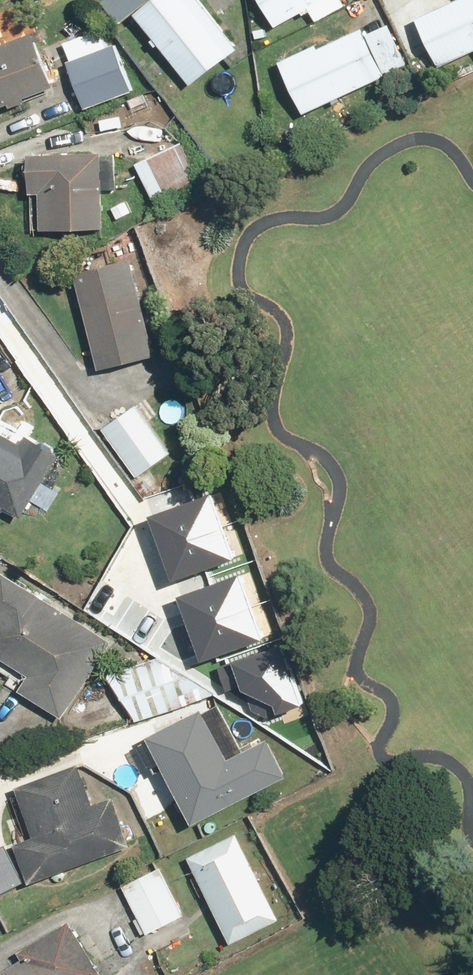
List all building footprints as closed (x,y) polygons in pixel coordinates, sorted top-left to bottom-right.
[(147,0),(104,0),(101,3),(118,24),(147,0)] [(195,0),(156,0),(135,16),(189,85),(234,50),(195,0)] [(343,0),(259,0),(274,26),(307,8),(315,23),(347,6),(343,0)] [(416,19),(438,67),(472,51),(472,0),(459,0),(416,19)] [(388,25),(364,37),(361,30),(318,50),(315,45),(279,62),(303,113),(383,76),(381,72),(405,61),(388,25)] [(71,62),(66,63),(83,109),(132,91),(109,27),(64,43),(71,62)] [(53,88),(33,33),(0,45),(0,108),(53,88)] [(204,179),(187,141),(136,164),(153,202),(204,179)] [(116,191),(117,157),(29,155),(28,195),(39,195),(38,228),(99,230),(100,190),(116,191)] [(130,259),(74,274),(98,370),(155,356),(130,259)] [(102,418),(107,425),(102,429),(137,477),(170,454),(147,422),(158,414),(148,401),(134,411),(126,401),(102,418)] [(31,501),(47,511),(63,488),(47,477),(59,458),(0,419),(0,505),(20,518),(31,501)] [(149,518),(169,578),(238,555),(217,495),(149,518)] [(3,574),(0,578),(0,659),(27,676),(18,690),(63,718),(111,642),(3,574)] [(177,600),(198,660),(266,637),(245,577),(177,600)] [(144,642),(104,668),(138,720),(178,693),(144,642)] [(213,669),(222,695),(236,689),(247,696),(249,711),(264,721),(305,706),(282,644),(213,669)] [(198,715),(145,743),(191,829),(286,779),(266,741),(223,763),(198,715)] [(15,843),(30,885),(129,848),(111,800),(94,806),(79,767),(15,791),(32,836),(15,843)] [(237,834),(187,858),(229,944),(279,920),(237,834)] [(159,866),(122,885),(146,933),(183,914),(159,866)] [(100,973),(67,921),(18,952),(25,962),(3,974),(97,974),(100,973)]
